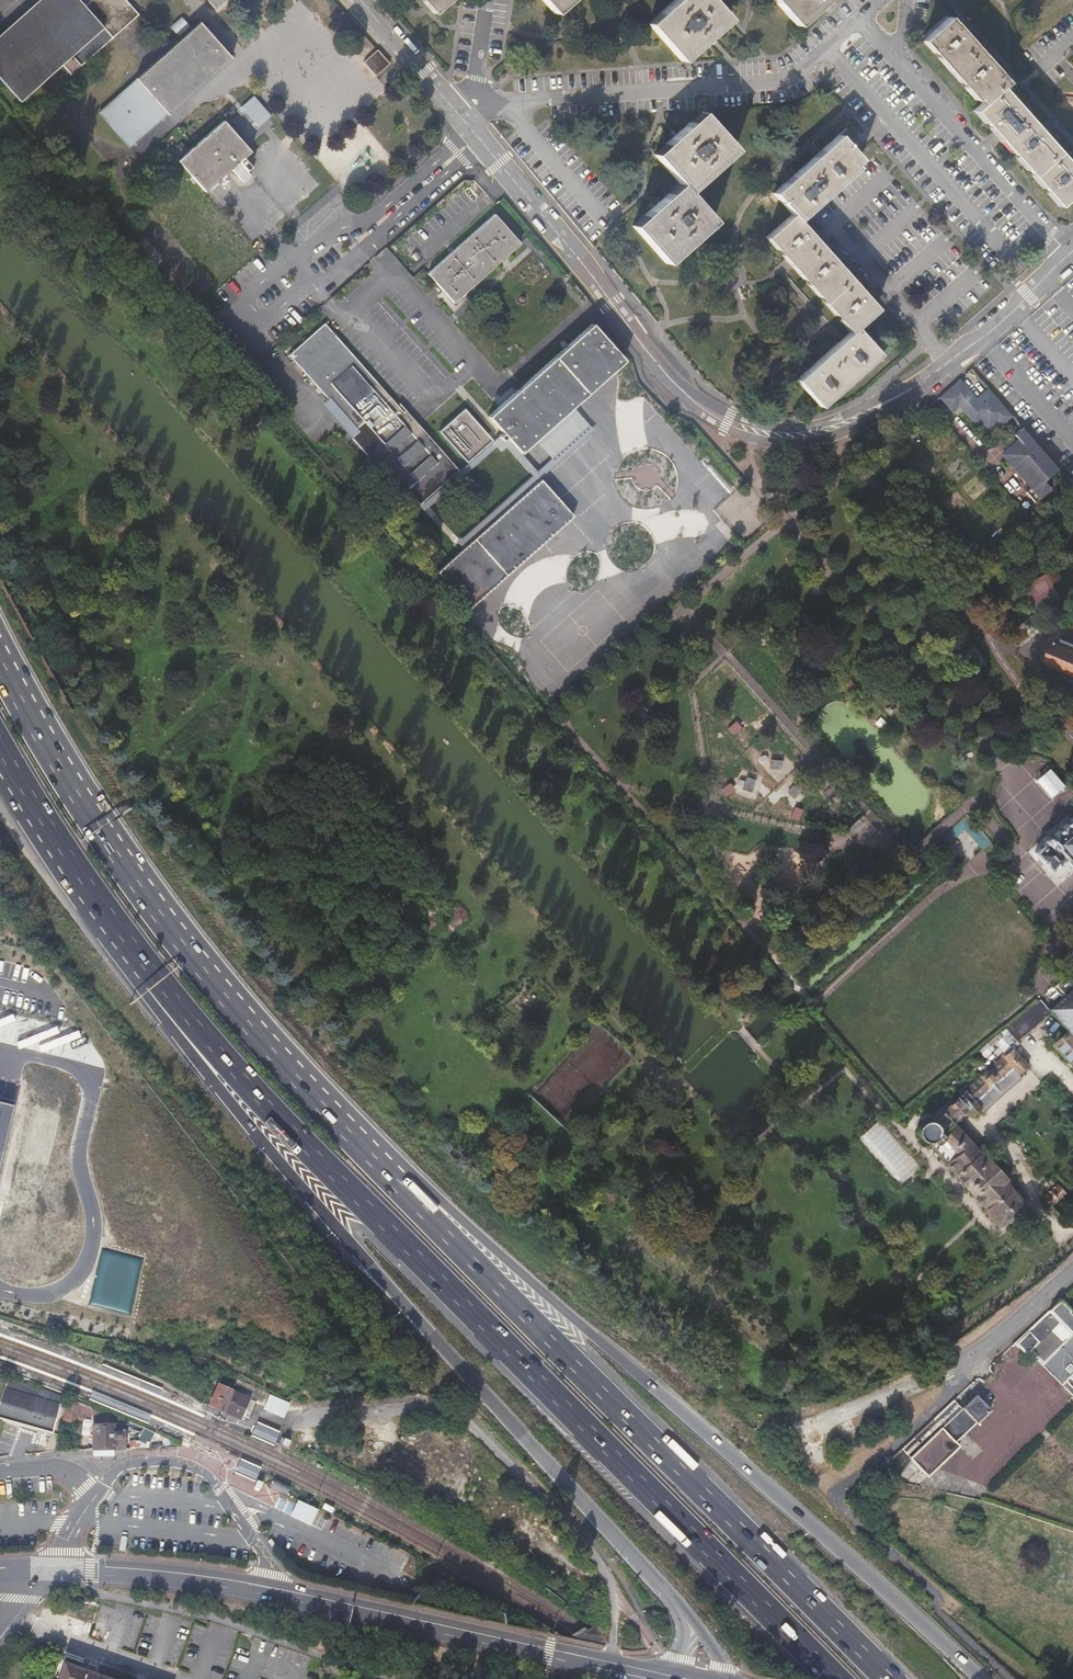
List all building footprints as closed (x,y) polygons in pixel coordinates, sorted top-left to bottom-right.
[(0,37),(0,78),(21,103),(63,66),(72,76),(141,15),(128,0),(42,0),(0,37)] [(217,11),(229,0),(208,0),(217,11)] [(435,16),(450,3),(452,0),(421,0),(435,16)] [(551,12),(565,0),(541,0),(551,12)] [(680,62),(681,61),(706,39),(709,37),(711,35),(726,21),(728,20),(711,0),(675,0),(647,24),(680,62)] [(798,29),(832,0),(773,0),(798,29)] [(180,35),(190,25),(182,16),(171,26),(180,35)] [(1007,82),(991,64),(987,60),(984,57),(964,33),(962,30),(949,19),(923,42),(979,104),(972,109),(1057,207),(1072,192),(1072,169),(1071,167),(1040,131),(1023,112),(1020,108),(1001,87),(1007,82)] [(100,112),(132,149),(233,60),(200,23),(100,112)] [(379,79),(392,67),(380,53),(366,65),(379,79)] [(240,126),(244,130),(263,113),(260,109),(240,126)] [(630,224),(665,263),(713,221),(688,193),(735,151),(701,112),(654,154),(678,182),(630,224)] [(247,134),(267,117),(263,113),(244,130),(247,134)] [(179,161),(192,176),(237,136),(224,122),(179,161)] [(791,267),(848,332),(842,338),(837,341),(813,363),(795,379),(818,406),(877,354),(854,327),(875,309),(796,217),(860,160),(846,144),(855,136),(848,129),(819,154),(789,180),(775,193),(780,199),(793,214),(766,238),(774,247),(784,260),(787,263),(791,267)] [(239,162),(251,153),(237,136),(192,176),(197,180),(206,192),(231,170),(243,183),(251,177),(239,162)] [(190,187),(197,180),(192,176),(186,181),(190,187)] [(427,277),(455,308),(521,248),(494,217),(427,277)] [(332,288),(338,294),(361,273),(356,267),(332,288)] [(220,302),(225,308),(237,298),(225,286),(218,292),(224,299),(220,302)] [(406,492),(420,508),(459,473),(393,398),(391,401),(324,325),(288,357),(355,432),(348,438),(400,497),(406,492)] [(521,457),(536,444),(573,410),(625,364),(593,328),(489,420),(521,457)] [(266,339),(273,348),(278,345),(270,336),(266,339)] [(962,389),(956,383),(941,397),(952,410),(959,405),(975,423),(979,420),(988,430),(997,421),(1001,424),(1012,414),(990,389),(978,400),(965,386),(962,389)] [(272,398),(279,406),(292,394),(285,386),(272,398)] [(439,434),(467,466),(493,443),(465,410),(439,434)] [(558,469),(595,435),(573,410),(536,444),(558,469)] [(1046,481),(1060,469),(1024,428),(1015,436),(1019,440),(1003,454),(1033,490),(1029,493),(1038,503),(1053,490),(1046,481)] [(437,577),(468,612),(572,520),(541,485),(437,577)] [(1022,587),(1037,611),(1061,596),(1047,572),(1022,587)] [(1065,620),(1062,627),(1072,631),(1072,623),(1065,620)] [(1066,636),(1062,637),(1059,642),(1057,642),(1046,665),(1062,671),(1060,677),(1063,682),(1072,686),(1072,639),(1066,636)] [(1034,853),(1050,871),(1062,860),(1068,867),(1072,863),(1072,819),(1034,853)] [(1047,1009),(1051,1013),(1067,1031),(1072,1037),(1072,987),(1047,1009)] [(1041,1002),(1040,1001),(1011,1025),(1022,1038),(1051,1013),(1047,1009),(1041,1002)] [(1005,1030),(1016,1043),(1022,1038),(1011,1025),(1005,1030)] [(1067,1031),(1052,1044),(1072,1068),(1072,1037),(1067,1031)] [(989,1160),(986,1162),(971,1145),(953,1124),(968,1112),(972,1117),(981,1109),(984,1113),(1023,1078),(1018,1073),(1027,1066),(1014,1050),(961,1096),(931,1122),(924,1122),(920,1124),(918,1127),(917,1132),(919,1137),(923,1140),(927,1140),(974,1195),(992,1217),(990,1224),(993,1228),(1000,1227),(1001,1229),(1025,1207),(1005,1184),(1007,1182),(989,1160)] [(16,1100),(0,1096),(0,1165),(16,1100)] [(1014,1175),(996,1154),(989,1160),(1007,1182),(1014,1175)] [(1058,1301),(1013,1344),(1028,1358),(1031,1355),(1072,1397),(1072,1316),(1059,1302),(1058,1301)] [(9,1376),(0,1373),(0,1382),(6,1384),(9,1376)] [(221,1380),(210,1406),(240,1420),(241,1418),(242,1415),(249,1399),(232,1392),(235,1386),(221,1380)] [(60,1404),(4,1388),(0,1400),(0,1420),(52,1434),(60,1404)] [(988,1400),(980,1391),(974,1397),(982,1406),(988,1400)] [(269,1397),(264,1408),(284,1416),(288,1404),(269,1397)] [(961,1410),(952,1402),(900,1450),(913,1465),(925,1477),(957,1447),(952,1442),(987,1411),(982,1406),(974,1397),(961,1410)] [(123,1421),(97,1410),(70,1400),(64,1418),(73,1423),(76,1414),(84,1417),(92,1418),(92,1450),(96,1450),(114,1450),(124,1449),(123,1421)] [(281,1442),(280,1445),(286,1447),(289,1441),(283,1439),(281,1442)] [(913,1465),(900,1450),(871,1478),(893,1484),(913,1465)] [(260,1481),(257,1479),(254,1485),(257,1487),(261,1488),(263,1482),(260,1481)] [(290,1487),(273,1480),(273,1481),(289,1489),(290,1487)] [(270,1487),(287,1494),(289,1489),(273,1481),(270,1487)] [(63,1665),(58,1678),(103,1678),(63,1665)]
